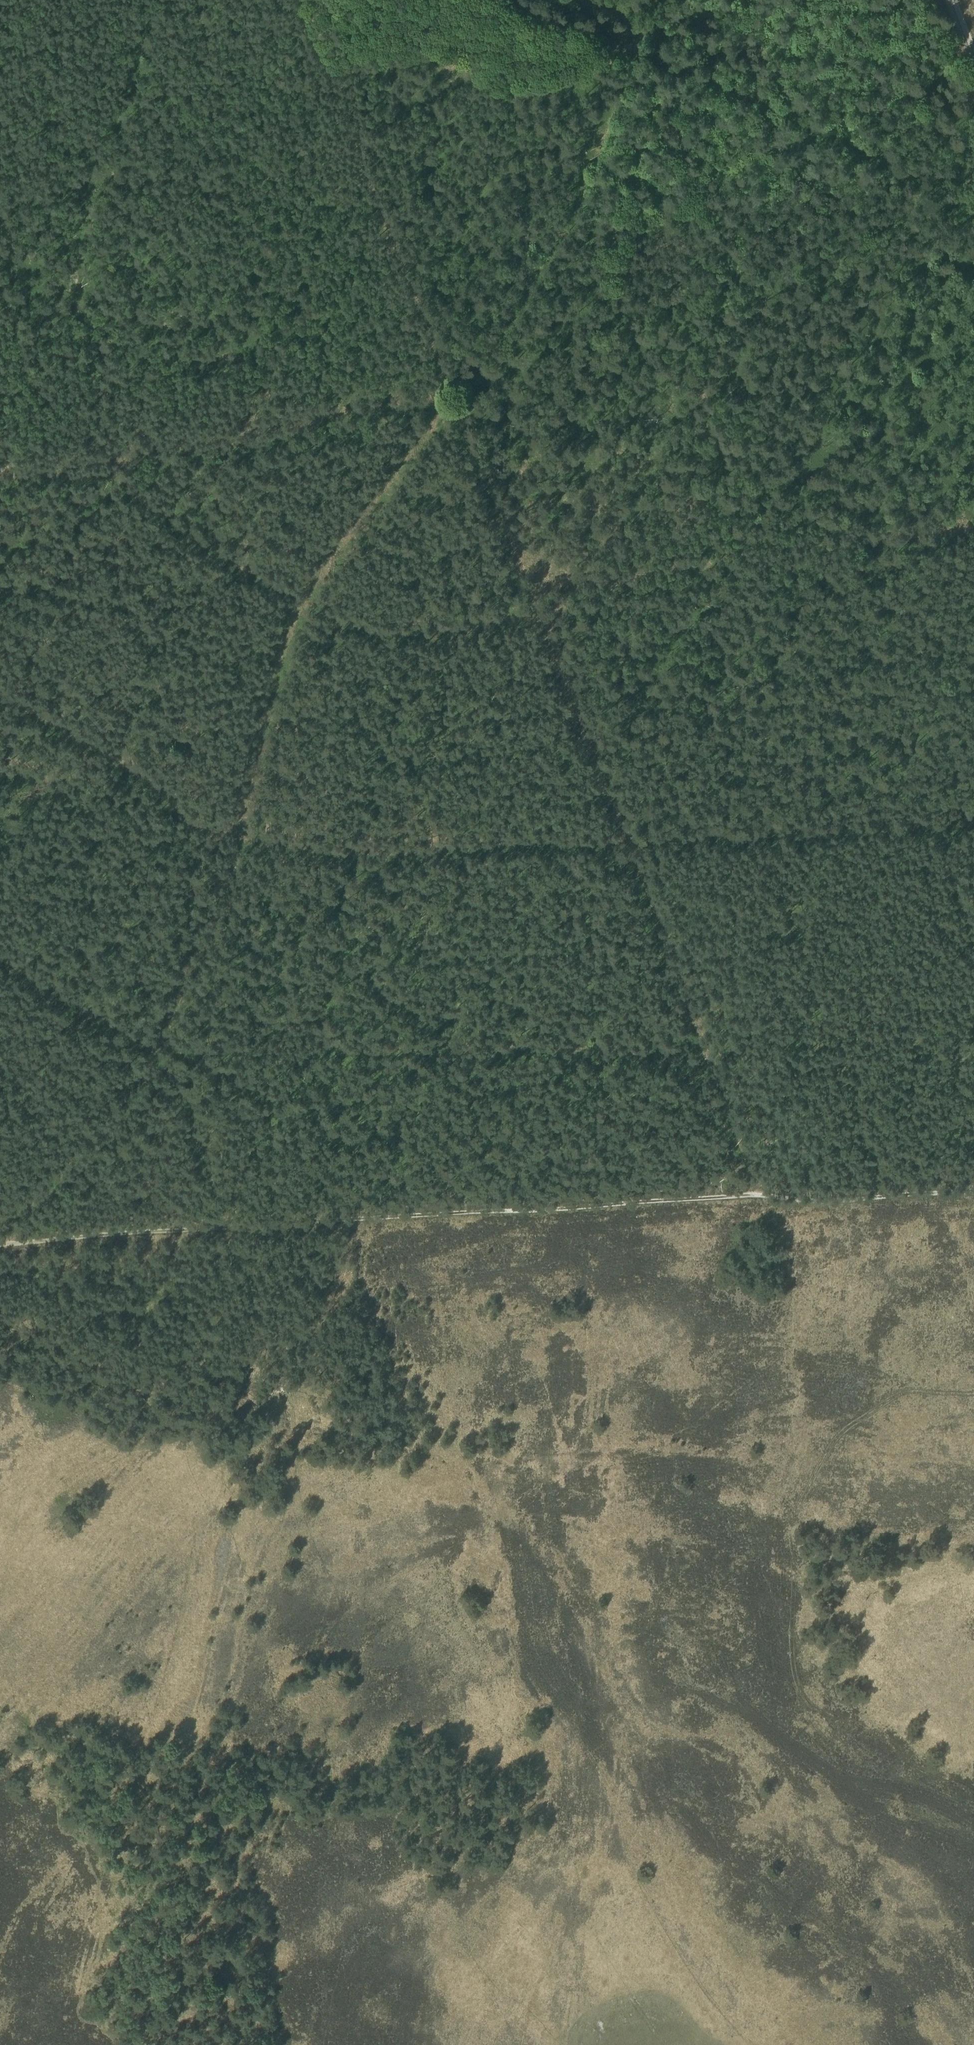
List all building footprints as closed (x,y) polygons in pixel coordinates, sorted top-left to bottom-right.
[(333,1821),(327,1827),(333,1833),(338,1827),(333,1821)]
